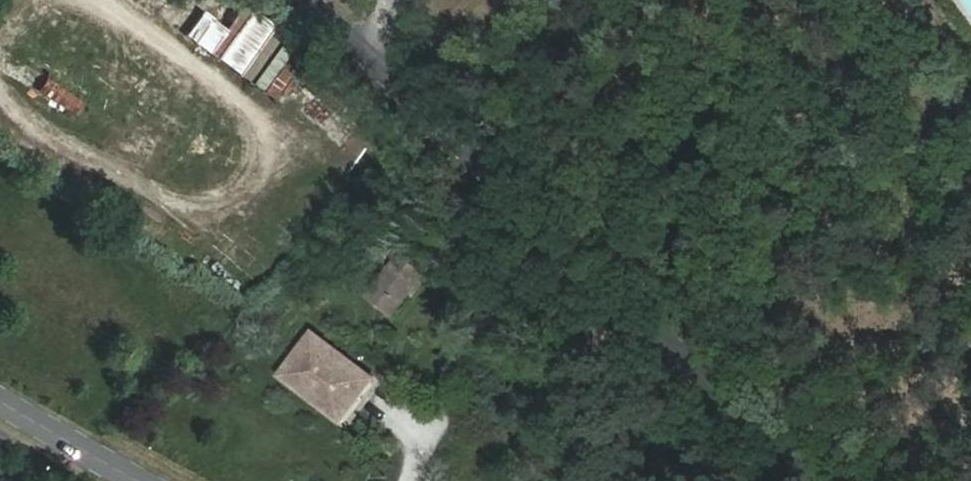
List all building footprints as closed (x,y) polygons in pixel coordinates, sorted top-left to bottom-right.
[(78,118),(88,102),(48,76),(37,92),(78,118)] [(288,108),(306,84),(296,77),(278,101),(288,108)] [(326,229),(358,199),(330,169),(298,199),(326,229)] [(392,316),(424,274),(399,255),(367,297),(392,316)] [(339,422),(374,378),(315,332),(280,377),(339,422)]
